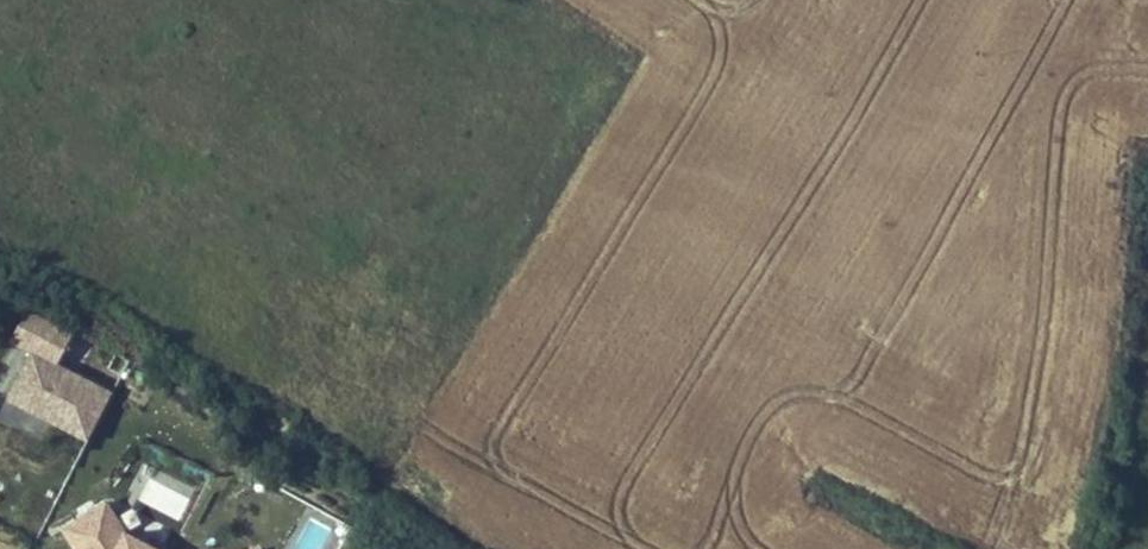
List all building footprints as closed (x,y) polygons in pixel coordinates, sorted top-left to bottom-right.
[(0,357),(0,394),(66,428),(90,381),(34,352),(51,320),(9,298),(0,316),(0,335),(9,340),(0,357)] [(103,523),(87,496),(44,521),(60,548),(81,548),(82,548),(145,548),(138,545),(140,542),(103,523)]
